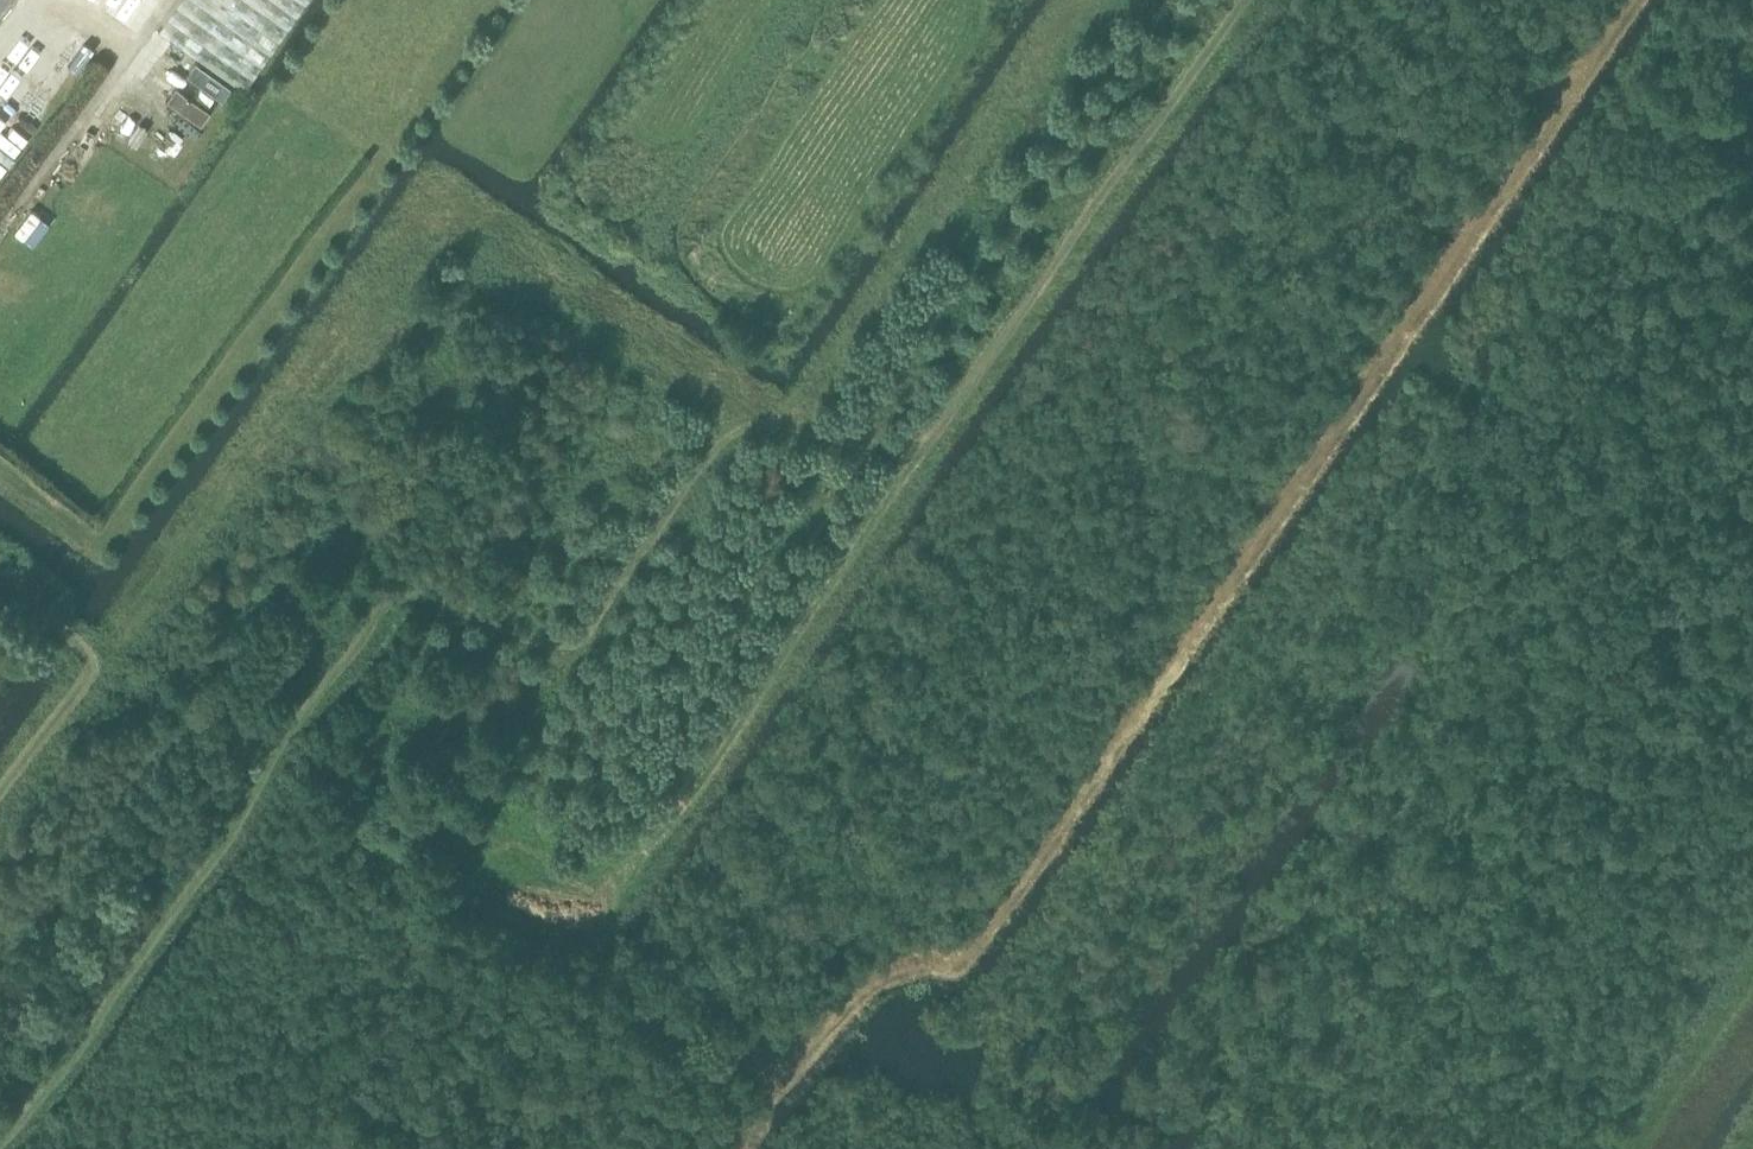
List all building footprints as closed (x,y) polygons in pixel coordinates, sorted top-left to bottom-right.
[(158,29),(244,90),(307,0),(179,0),(158,29)]
